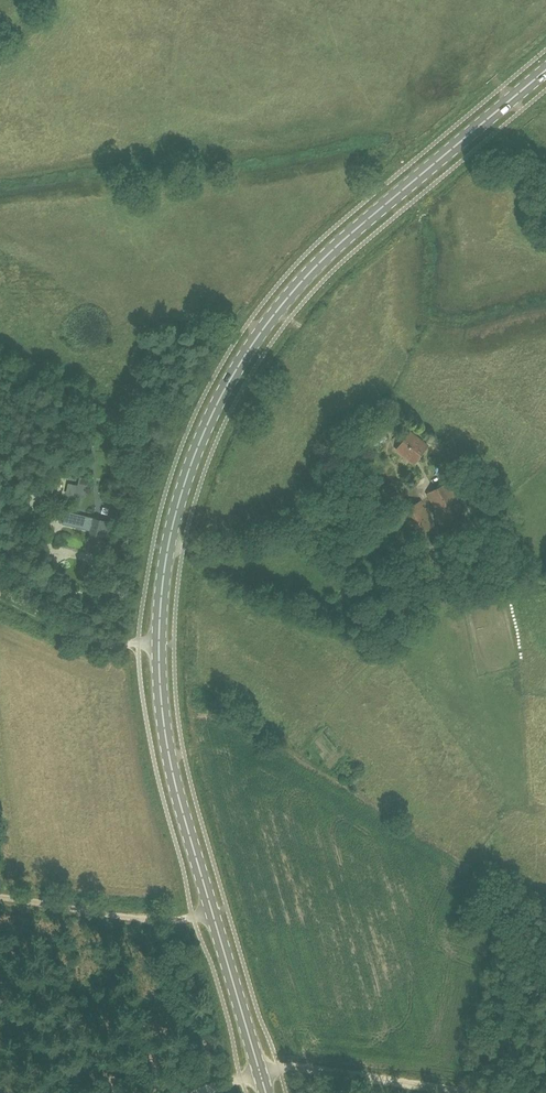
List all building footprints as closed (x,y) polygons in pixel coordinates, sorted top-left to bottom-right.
[(375,446),(388,438),(382,427),(368,435),(375,446)] [(410,432),(397,449),(415,463),(429,446),(410,432)] [(436,510),(435,510),(442,523),(465,510),(448,482),(427,494),(436,510)] [(68,483),(66,494),(76,496),(78,485),(68,483)] [(415,538),(436,526),(422,500),(400,512),(415,538)] [(114,523),(101,519),(93,517),(93,520),(66,513),(65,514),(62,522),(64,524),(90,531),(87,539),(102,543),(104,536),(111,538),(113,531),(114,531),(114,530),(113,529),(114,523)] [(425,549),(413,555),(412,556),(419,569),(422,567),(431,562),(425,549)] [(498,558),(503,571),(515,566),(510,553),(498,558)] [(426,583),(431,580),(436,577),(430,567),(424,571),(420,573),(426,583)] [(398,596),(388,587),(379,595),(389,605),(398,596)] [(405,608),(416,597),(406,588),(396,598),(405,608)]
